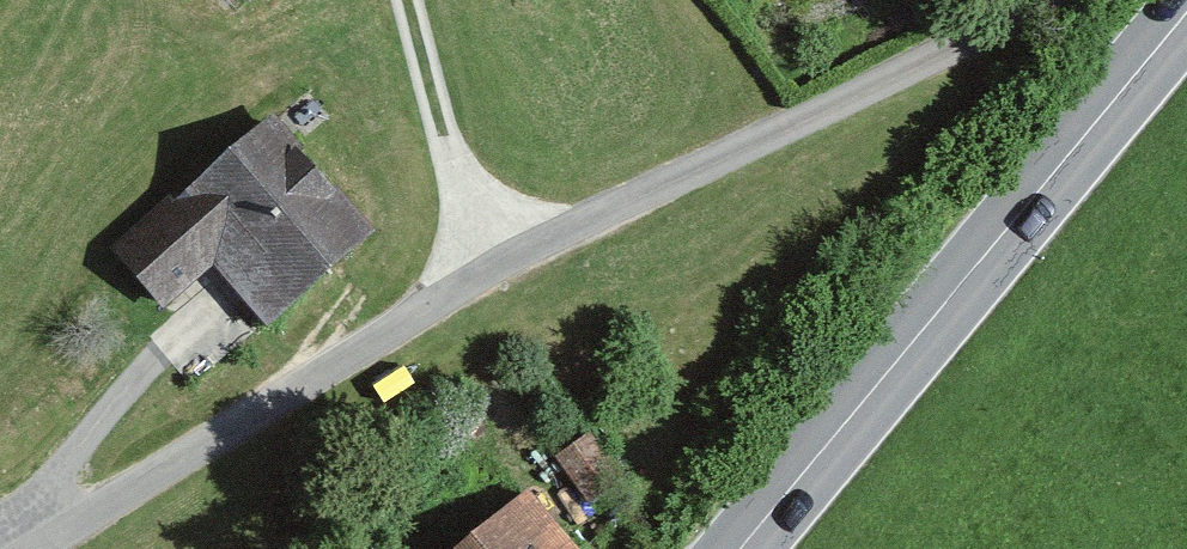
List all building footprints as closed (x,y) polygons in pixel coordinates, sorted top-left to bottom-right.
[(295,112),(124,252),(178,318),(233,273),(280,331),(396,235),(295,112)] [(492,548),(584,548),(548,504),(492,548)]
